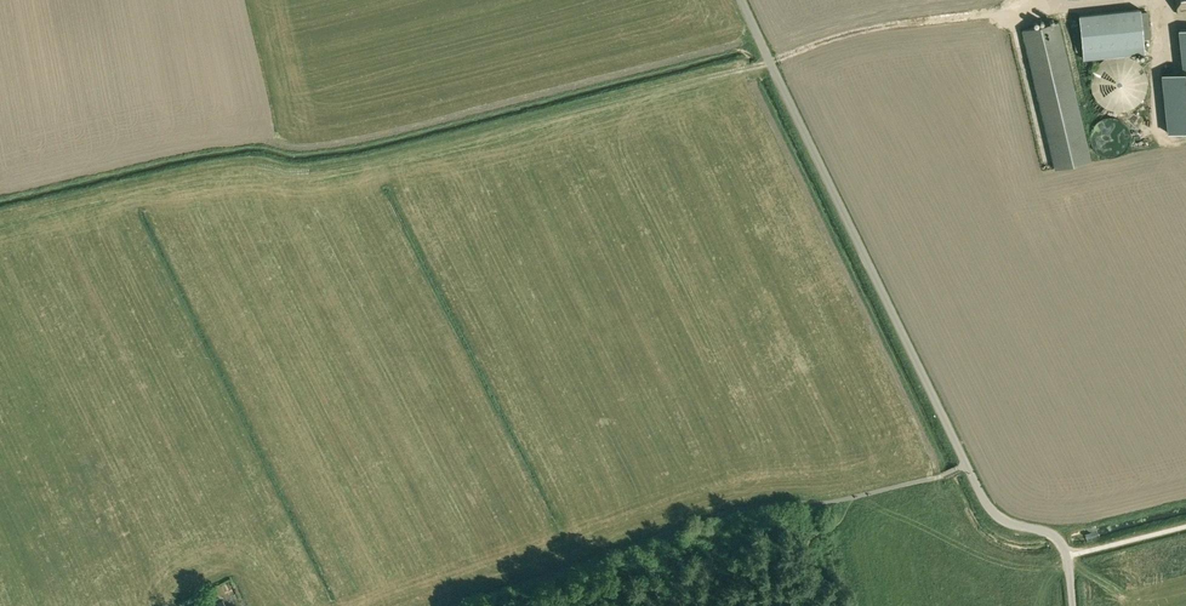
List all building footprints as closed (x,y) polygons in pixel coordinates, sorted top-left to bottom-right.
[(1177,14),(1185,13),(1185,0),(1175,0),(1177,14)] [(1140,6),(1078,12),(1083,56),(1144,50),(1143,36),(1149,36),(1147,9),(1140,10),(1140,6)] [(1023,31),(1055,170),(1092,161),(1059,22),(1023,31)] [(1185,131),(1185,30),(1179,30),(1184,72),(1162,75),(1168,133),(1185,131)] [(1091,83),(1093,93),(1098,101),(1105,108),(1114,111),(1125,111),(1134,107),(1142,101),(1147,92),(1148,82),(1146,72),(1142,66),(1135,59),(1126,55),(1116,55),(1106,58),(1098,64),(1093,73),(1091,83)] [(1090,133),(1090,137),(1090,141),(1091,145),(1093,149),(1097,152),(1101,155),(1105,157),(1110,157),(1114,157),(1118,156),(1121,154),(1124,152),(1127,148),(1129,144),(1130,140),(1130,135),(1129,130),(1127,126),(1124,123),(1121,120),(1118,118),(1114,117),(1110,117),(1105,117),(1101,119),(1097,122),(1093,125),(1091,129),(1090,133)] [(1143,145),(1152,141),(1149,134),(1140,138),(1143,145)]
